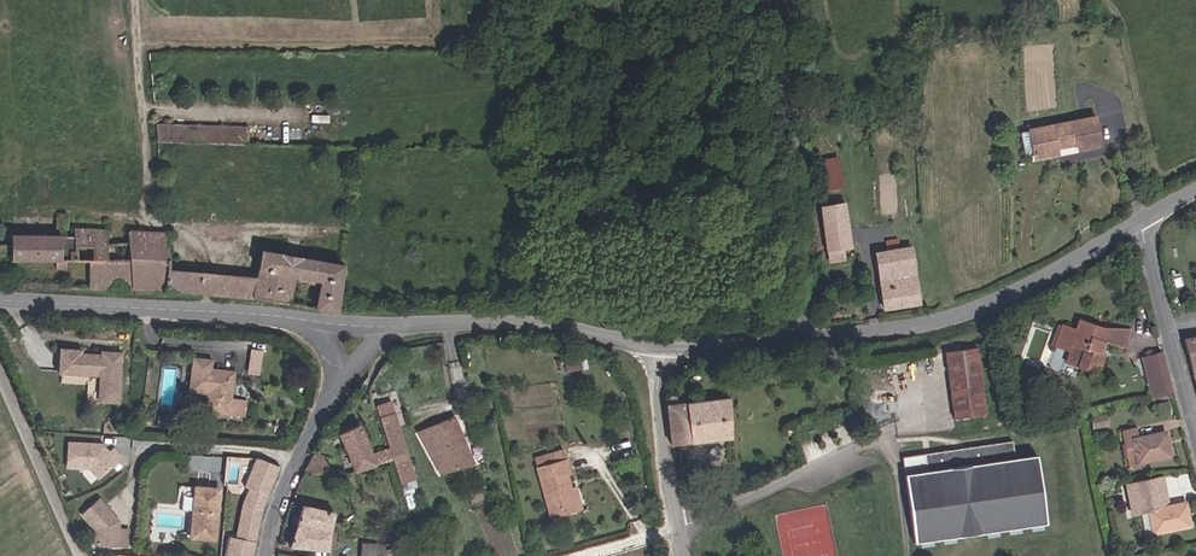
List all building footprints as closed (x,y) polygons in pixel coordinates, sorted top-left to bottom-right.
[(1099,108),(1024,125),(1030,147),(1031,155),(1049,151),(1047,143),(1055,141),(1083,135),(1084,142),(1107,137),(1099,108)] [(157,140),(248,142),(249,124),(158,122),(157,140)] [(1024,125),(1014,128),(1019,150),(1030,147),(1024,125)] [(1047,143),(1049,151),(1056,150),(1055,141),(1047,143)] [(817,164),(819,179),(840,177),(838,160),(817,164)] [(840,177),(819,179),(820,189),(842,186),(840,177)] [(849,247),(844,204),(820,206),(827,263),(842,261),(841,249),(849,247)] [(161,289),(201,293),(203,273),(168,269),(167,233),(128,232),(127,241),(105,241),(105,230),(72,228),(71,238),(70,260),(90,261),(89,289),(161,289)] [(60,259),(60,238),(12,235),(12,261),(59,263),(60,259)] [(60,259),(70,260),(71,238),(60,238),(60,259)] [(921,304),(913,248),(878,252),(886,308),(921,304)] [(315,308),(336,312),(342,266),(265,253),(259,279),(215,275),(212,294),(257,298),(292,304),(297,280),(319,283),(315,308)] [(215,275),(203,273),(201,293),(212,294),(215,275)] [(1075,315),(1072,325),(1058,322),(1052,346),(1067,350),(1069,344),(1082,348),(1077,367),(1098,373),(1103,355),(1100,353),(1103,342),(1122,347),(1127,330),(1075,315)] [(1191,371),(1195,370),(1195,338),(1182,340),(1191,371)] [(250,346),(247,372),(261,373),(263,348),(250,346)] [(974,348),(943,352),(951,419),(983,415),(974,348)] [(123,403),(126,354),(116,353),(115,357),(84,354),(84,351),(68,350),(66,372),(106,375),(104,401),(123,403)] [(1172,397),(1160,353),(1154,355),(1156,365),(1144,368),(1153,401),(1172,397)] [(248,418),(250,400),(234,398),(237,370),(213,367),(214,358),(197,355),(192,389),(210,391),(207,412),(248,418)] [(1156,365),(1154,355),(1141,359),(1144,368),(1156,365)] [(582,360),(566,360),(566,368),(582,368),(582,360)] [(727,399),(666,407),(671,446),(678,446),(730,440),(727,399)] [(413,480),(387,403),(374,407),(378,418),(387,449),(391,461),(392,464),(399,485),(413,480)] [(1105,415),(1089,418),(1092,430),(1106,427),(1105,415)] [(178,430),(179,421),(160,418),(159,427),(178,430)] [(419,432),(441,476),(470,467),(468,453),(453,419),(419,432)] [(344,476),(357,471),(376,466),(391,461),(387,449),(371,454),(369,446),(359,425),(340,434),(350,453),(338,457),(344,476)] [(1136,427),(1121,431),(1124,446),(1129,467),(1139,465),(1139,463),(1169,457),(1164,432),(1138,437),(1136,427)] [(100,479),(124,458),(116,449),(112,453),(104,444),(101,447),(96,447),(96,444),(72,442),(70,467),(92,469),(100,479)] [(1015,462),(1013,445),(902,460),(913,546),(1047,526),(1037,459),(1015,462)] [(536,471),(565,463),(562,452),(533,459),(536,471)] [(193,454),(191,470),(220,472),(221,456),(193,454)] [(329,460),(315,454),(306,469),(303,474),(324,475),(329,460)] [(259,525),(269,496),(282,469),(263,461),(257,461),(246,488),(251,490),(244,508),(236,540),(229,539),(225,555),(252,555),(259,525)] [(568,476),(565,463),(536,471),(550,521),(574,514),(568,492),(564,478),(568,476)] [(1115,486),(1102,489),(1104,498),(1117,495),(1115,486)] [(1155,489),(1143,491),(1152,533),(1177,528),(1189,525),(1185,503),(1162,507),(1161,499),(1157,499),(1155,489)] [(194,490),(190,537),(212,539),(215,491),(194,490)] [(574,490),(568,492),(574,514),(580,512),(574,490)] [(121,530),(121,522),(117,522),(116,517),(101,499),(84,514),(111,546),(129,547),(130,530),(121,530)] [(297,525),(329,533),(334,514),(302,507),(297,525)] [(329,533),(297,525),(288,548),(327,551),(329,533)] [(377,544),(341,543),(341,555),(378,555),(377,544)]
